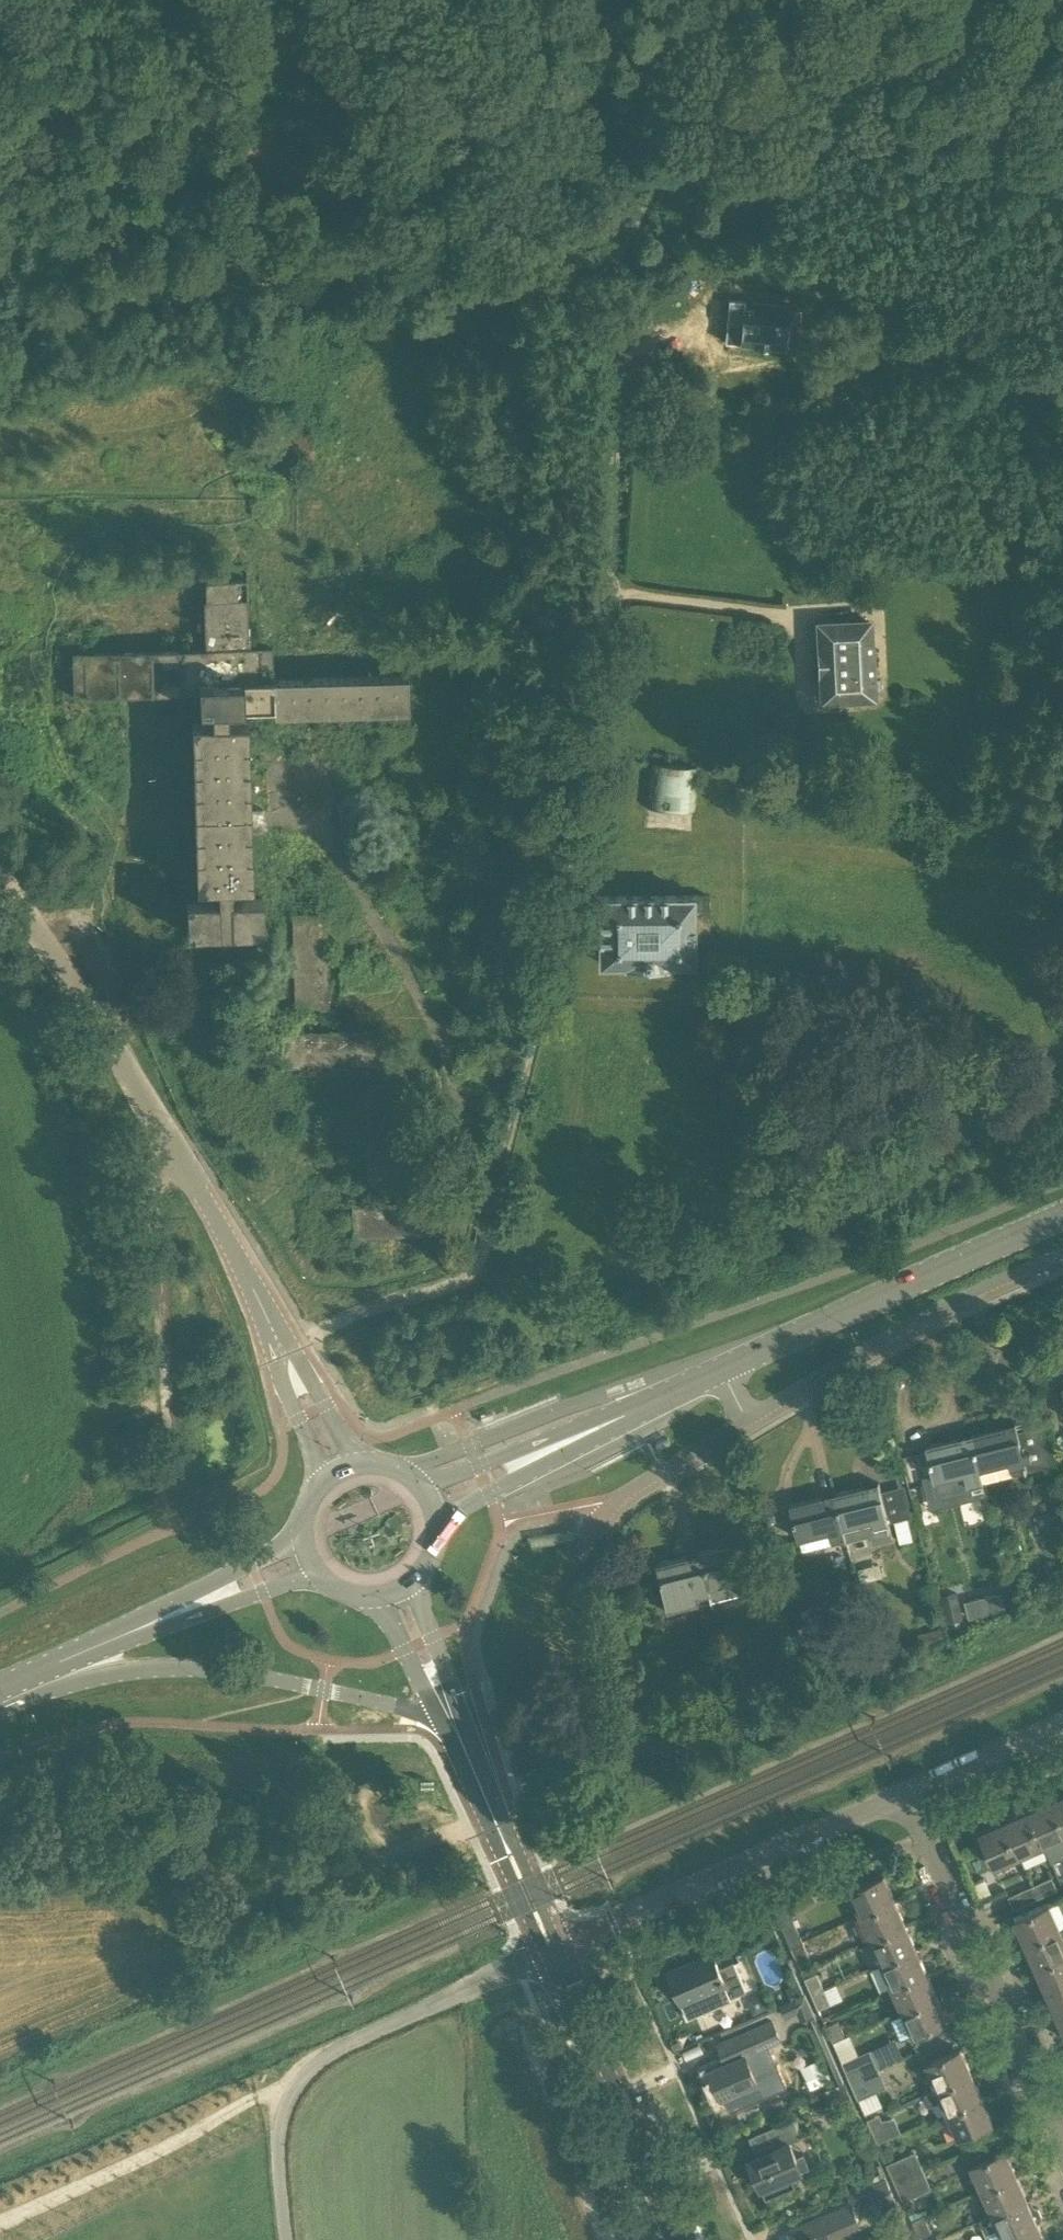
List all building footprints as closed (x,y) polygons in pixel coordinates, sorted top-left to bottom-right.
[(784,345),(798,346),(800,319),(798,319),(799,315),(787,314),(787,306),(752,303),(752,309),(744,308),(745,301),(728,300),(725,342),(784,347),(784,345)] [(72,656),(73,698),(199,695),(199,708),(212,708),(212,723),(196,723),(201,887),(218,886),(218,899),(186,900),(187,923),(203,923),(203,932),(248,931),(248,921),(264,921),(263,898),(248,898),(247,833),(266,832),(266,828),(266,826),(265,814),(265,809),(246,810),(244,722),(242,722),(241,707),(408,703),(407,676),(250,679),(250,677),(268,676),(268,664),(250,665),(247,565),(216,566),(217,582),(205,582),(206,601),(204,601),(205,652),(72,656)] [(857,696),(873,695),(869,621),(855,621),(817,623),(818,641),(817,641),(817,650),(818,675),(819,683),(820,683),(821,700),(857,698),(857,696)] [(274,662),(274,644),(253,644),(253,662),(274,662)] [(646,806),(695,811),(699,766),(650,762),(646,806)] [(692,900),(692,895),(598,896),(599,962),(624,962),(624,963),(667,963),(667,961),(692,961),(692,956),(713,956),(712,900),(692,900)] [(294,945),(322,945),(322,928),(327,928),(326,913),(292,914),(292,915),(293,915),(294,945)] [(327,944),(322,945),(294,945),(295,977),(323,976),(323,959),(328,959),(327,944)] [(328,976),(323,976),(295,977),(296,1009),(294,1009),(294,1010),(329,1009),(329,1008),(324,1008),(324,991),(329,991),(328,976)] [(345,1035),(346,1063),(376,1062),(377,1063),(378,1063),(377,1029),(362,1030),(362,1035),(345,1035)] [(331,1036),(314,1036),(315,1064),(346,1063),(345,1035),(345,1030),(331,1031),(331,1036)] [(315,1064),(314,1036),(314,1031),(299,1031),(299,1037),(282,1037),(282,1032),(281,1032),(281,1066),(283,1066),(283,1064),(315,1064)] [(401,1206),(385,1207),(385,1235),(417,1234),(416,1206),(416,1201),(401,1201),(401,1206)] [(385,1235),(385,1207),(384,1202),(370,1202),(370,1207),(353,1208),(353,1203),(352,1203),(353,1237),(354,1237),(354,1236),(385,1235)] [(1016,1423),(971,1435),(984,1484),(1013,1477),(1029,1473),(1016,1423)] [(971,1435),(958,1438),(927,1446),(939,1493),(969,1485),(969,1487),(984,1484),(971,1435)] [(879,1482),(835,1494),(848,1543),(871,1537),(873,1546),(894,1540),(879,1482)] [(1048,1482),(1031,1487),(1034,1499),(1052,1495),(1048,1482)] [(835,1494),(791,1506),(800,1540),(829,1532),(833,1547),(848,1543),(835,1494)] [(783,1520),(779,1508),(767,1512),(770,1524),(783,1520)] [(742,1541),(698,1553),(709,1600),(754,1589),(742,1541)] [(698,1553),(685,1556),(653,1564),(665,1611),(709,1600),(698,1553)] [(1002,1587),(965,1598),(970,1614),(1007,1604),(1002,1587)] [(940,1594),(948,1623),(965,1619),(956,1591),(940,1594)] [(917,1633),(922,1648),(945,1641),(942,1626),(917,1633)] [(1052,1801),(1062,1825),(1062,1797),(1052,1801)] [(1052,1801),(1028,1812),(1044,1846),(1062,1837),(1062,1825),(1052,1801)] [(1028,1812),(1005,1822),(1019,1856),(1044,1846),(1028,1812)] [(1019,1856),(1005,1822),(980,1833),(995,1867),(1019,1856)] [(860,1915),(895,1899),(884,1875),(849,1890),(860,1915)] [(1055,1878),(1032,1888),(1038,1901),(1060,1891),(1055,1878)] [(1038,1901),(1032,1888),(1009,1898),(1015,1911),(1038,1901)] [(905,1924),(895,1899),(860,1915),(871,1939),(905,1924)] [(1026,1944),(1061,1929),(1050,1904),(1016,1919),(1026,1944)] [(793,1951),(807,1945),(793,1915),(780,1921),(793,1951)] [(916,1948),(905,1924),(871,1939),(881,1963),(916,1948)] [(1061,1929),(1026,1944),(1037,1968),(1062,1956),(1062,1934),(1061,1929)] [(807,1945),(793,1951),(799,1964),(813,1958),(807,1945)] [(927,1972),(916,1948),(881,1963),(892,1987),(927,1972)] [(732,1962),(723,1966),(718,1968),(710,1952),(666,1972),(682,2005),(724,1987),(729,1997),(745,1990),(732,1962)] [(1037,1968),(1047,1991),(1062,1984),(1062,1956),(1037,1968)] [(937,1996),(927,1972),(892,1987),(902,2011),(937,1996)] [(812,1994),(824,1988),(817,1973),(805,1979),(812,1994)] [(1047,1991),(1057,2015),(1062,2013),(1062,1984),(1047,1991)] [(831,2004),(824,1988),(812,1994),(819,2009),(831,2004)] [(937,1996),(902,2011),(913,2036),(948,2021),(937,1996)] [(805,1997),(782,2006),(786,2016),(799,2011),(803,2022),(814,2017),(805,1997)] [(844,2018),(826,2026),(833,2042),(852,2034),(844,2018)] [(709,2069),(721,2097),(722,2096),(727,2106),(759,2092),(755,2082),(757,2081),(745,2054),(780,2039),(771,2019),(718,2043),(725,2062),(709,2069)] [(935,2089),(970,2074),(960,2049),(925,2065),(935,2089)] [(862,2070),(877,2064),(870,2050),(842,2062),(848,2076),(862,2070)] [(882,2076),(877,2064),(862,2070),(867,2083),(882,2076)] [(862,2070),(848,2076),(854,2089),(867,2083),(862,2070)] [(970,2074),(935,2089),(924,2094),(929,2107),(941,2102),(946,2113),(981,2098),(970,2074)] [(882,2076),(867,2083),(854,2089),(865,2114),(878,2108),(871,2093),(887,2086),(882,2076)] [(981,2098),(946,2113),(956,2138),(992,2123),(981,2098)] [(781,2099),(763,2107),(766,2115),(785,2107),(781,2099)] [(879,2114),(867,2119),(874,2135),(886,2130),(879,2114)] [(790,2175),(800,2171),(807,2168),(802,2157),(796,2159),(789,2143),(800,2138),(791,2119),(754,2136),(761,2153),(749,2159),(760,2188),(764,2198),(794,2186),(790,2175)] [(980,2189),(1014,2174),(1003,2150),(969,2165),(980,2189)] [(922,2170),(923,2169),(915,2151),(887,2164),(897,2188),(910,2182),(905,2170),(919,2164),(922,2170)] [(910,2182),(897,2188),(903,2201),(932,2188),(923,2169),(922,2170),(919,2164),(905,2170),(910,2182)] [(1014,2174),(980,2189),(990,2213),(1024,2198),(1014,2174)] [(1024,2198),(990,2213),(979,2219),(984,2229),(995,2224),(1001,2237),(1035,2222),(1024,2198)] [(828,2239),(861,2225),(852,2203),(792,2229),(796,2239),(829,2239),(828,2239)] [(885,2222),(892,2239),(907,2233),(899,2215),(885,2222)] [(924,2215),(912,2221),(919,2236),(931,2231),(924,2215)] [(1001,2237),(1002,2239),(1042,2239),(1035,2222),(1001,2237)]
